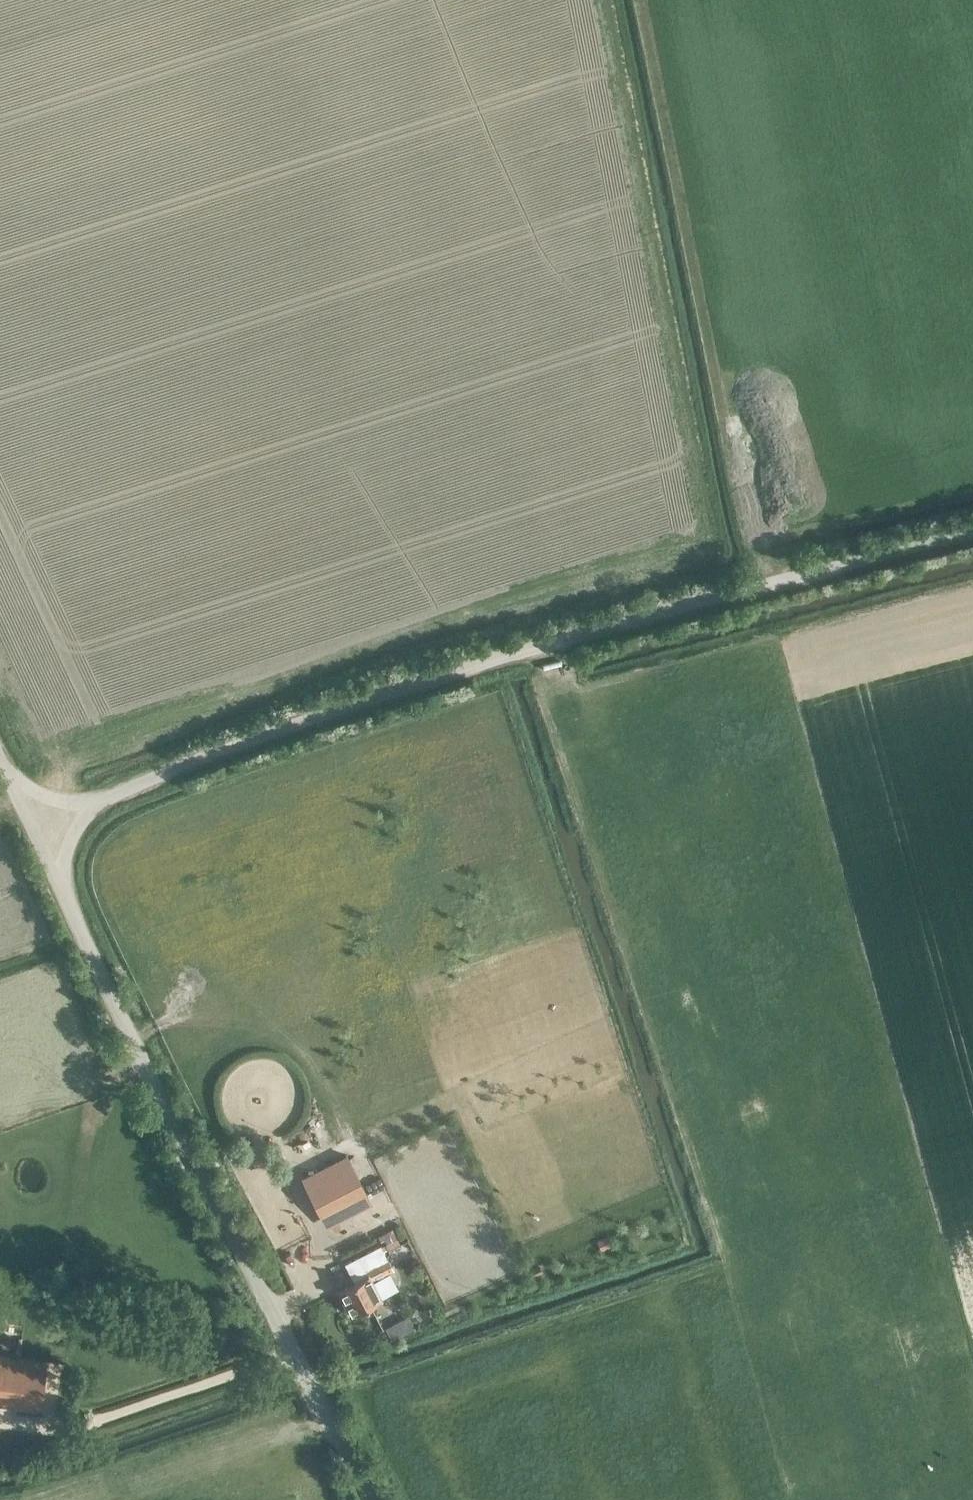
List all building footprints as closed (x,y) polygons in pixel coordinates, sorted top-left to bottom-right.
[(347,1155),(302,1177),(325,1222),(369,1200),(347,1155)] [(387,1270),(393,1267),(382,1247),(347,1265),(356,1282),(340,1290),(353,1315),(382,1299),(374,1284),(390,1276),(387,1270)] [(0,1355),(0,1402),(39,1407),(45,1361),(0,1355)]
